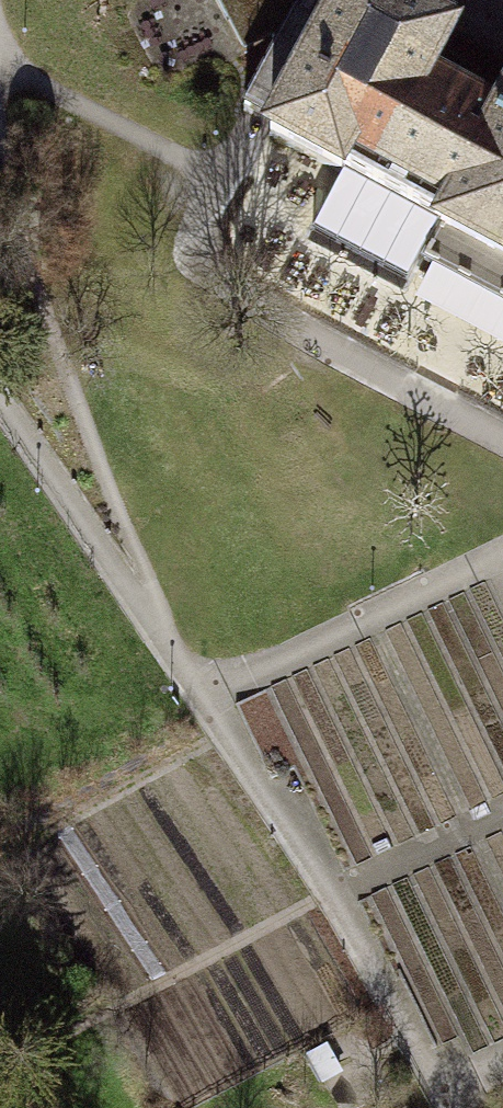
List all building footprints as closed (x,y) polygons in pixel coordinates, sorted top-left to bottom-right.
[(339,0),(215,0),(242,51),(272,36),(278,39),(242,107),(273,123),(339,0)] [(403,0),(339,0),(273,123),(268,133),(342,172),(311,229),(406,279),(420,253),(502,297),(502,94),(497,105),(431,70),(454,27),(403,0)]
